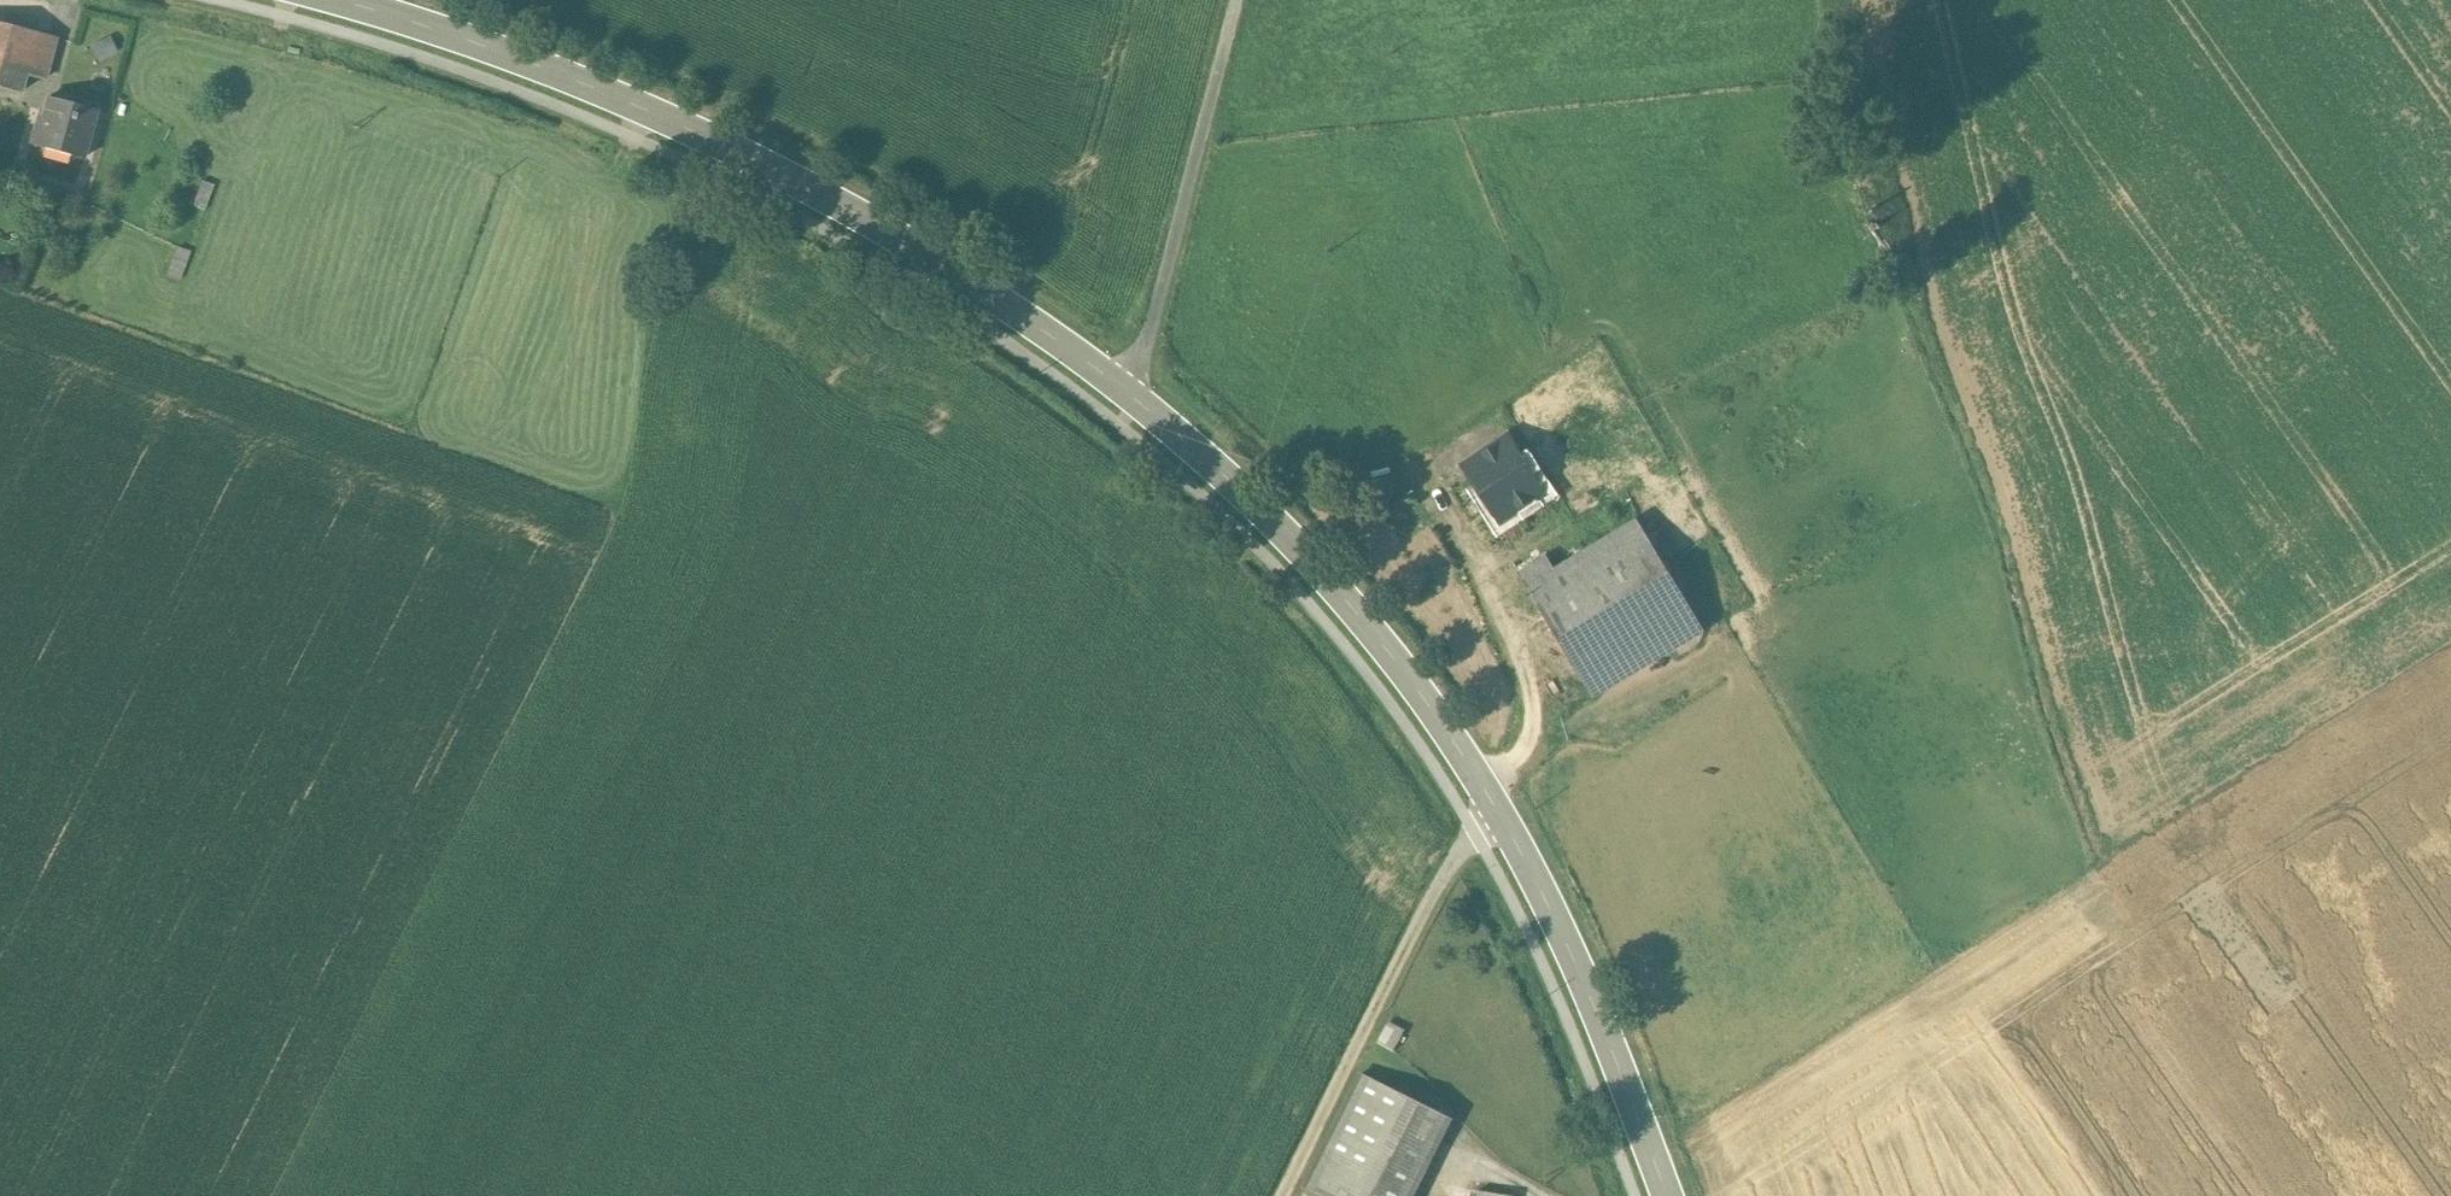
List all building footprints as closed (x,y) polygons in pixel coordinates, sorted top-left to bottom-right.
[(0,22),(0,85),(19,90),(27,61),(34,31),(0,22)] [(55,36),(34,31),(27,61),(47,66),(55,36)] [(47,66),(27,61),(23,76),(43,81),(47,66)] [(98,111),(51,96),(41,127),(38,126),(32,146),(83,161),(98,111)] [(203,181),(193,206),(204,210),(214,185),(203,181)] [(178,248),(167,275),(179,280),(190,252),(178,248)] [(1512,432),(1465,463),(1501,522),(1551,488),(1512,432)] [(1643,522),(1558,575),(1546,556),(1519,573),(1596,697),(1708,627),(1643,522)] [(1405,1029),(1389,1022),(1379,1043),(1393,1050),(1405,1029)] [(1361,1074),(1304,1188),(1321,1195),(1376,1195),(1359,1188),(1405,1096),(1361,1074)] [(1359,1188),(1376,1195),(1412,1195),(1450,1118),(1405,1096),(1359,1188)]
